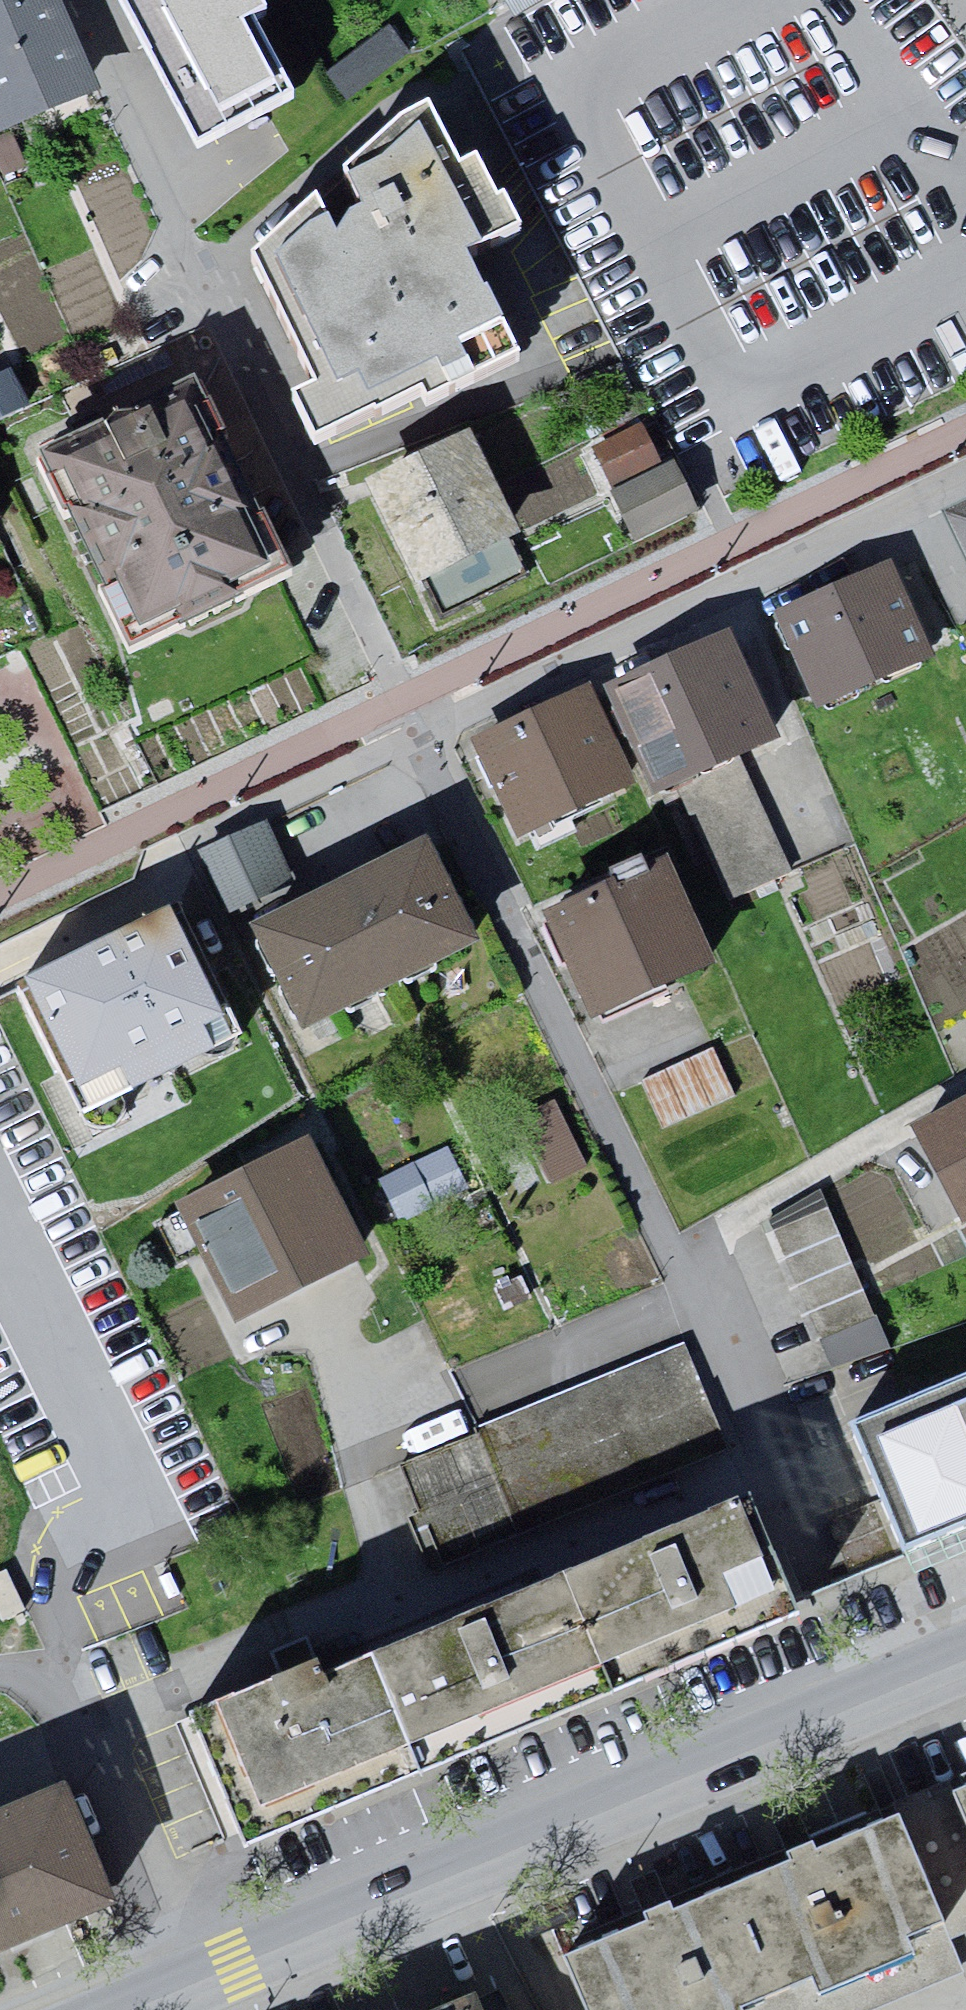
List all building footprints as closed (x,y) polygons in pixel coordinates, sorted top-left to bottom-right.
[(2,145),(99,105),(56,0),(41,0),(0,17),(0,141),(2,145)] [(149,58),(168,49),(216,141),(294,100),(254,26),(267,19),(257,0),(118,0),(149,58)] [(296,416),(319,466),(428,411),(432,422),(519,382),(471,282),(524,252),(487,177),(462,189),(432,131),(408,140),(348,194),(361,225),(338,252),(324,220),(258,277),(316,406),(296,416)] [(46,474),(131,657),(254,600),(281,588),(195,404),(46,474)] [(656,427),(600,448),(615,488),(671,467),(656,427)] [(476,450),(372,500),(420,598),(524,547),(476,450)] [(686,466),(619,491),(638,541),(705,516),(686,466)] [(942,510),(965,561),(965,498),(942,510)] [(778,626),(818,718),(937,667),(897,575),(778,626)] [(613,704),(659,807),(781,753),(735,650),(613,704)] [(483,751),(525,846),(640,796),(599,701),(483,751)] [(266,824),(200,852),(225,910),(292,882),(266,824)] [(256,947),(306,1049),(482,963),(431,861),(256,947)] [(551,934),(597,1031),(717,974),(672,878),(551,934)] [(19,987),(80,1116),(236,1036),(174,911),(19,987)] [(711,1047),(640,1080),(662,1129),(735,1097),(711,1047)] [(586,1166),(554,1098),(514,1118),(547,1185),(586,1166)] [(965,1216),(965,1120),(925,1143),(965,1216)] [(448,1145),(376,1178),(399,1225),(469,1195),(448,1145)] [(183,1216),(241,1332),(373,1267),(314,1151),(183,1216)] [(781,1238),(839,1372),(892,1349),(834,1215),(781,1238)] [(696,1353),(418,1466),(452,1547),(729,1433),(696,1353)] [(911,1550),(965,1527),(965,1397),(864,1440),(911,1550)] [(199,1727),(248,1845),(804,1616),(755,1497),(199,1727)] [(0,1572),(0,1619),(2,1623),(26,1612),(5,1570),(0,1572)] [(115,1905),(67,1789),(0,1816),(0,1952),(115,1905)] [(951,1797),(965,1830),(965,1792),(951,1797)] [(572,1957),(595,2009),(794,2009),(954,1941),(900,1816),(572,1957)] [(432,2009),(511,2009),(497,1983),(432,2009)]
